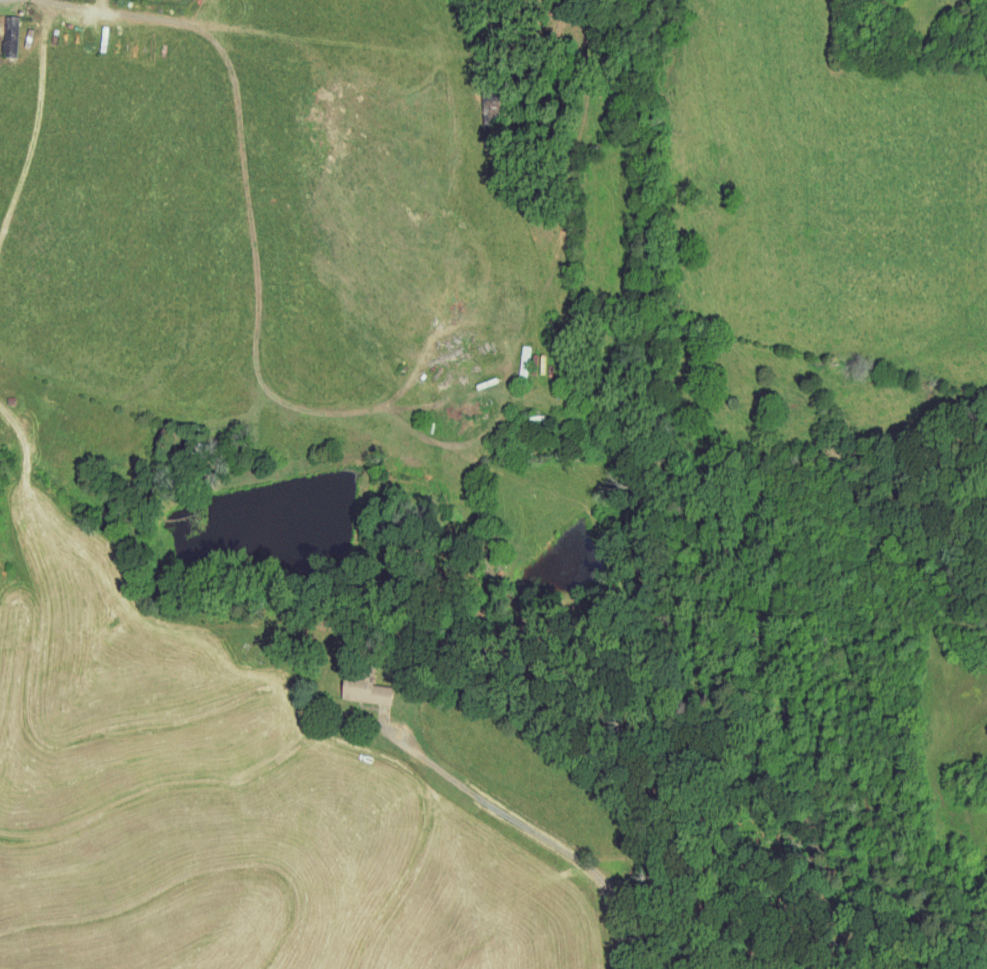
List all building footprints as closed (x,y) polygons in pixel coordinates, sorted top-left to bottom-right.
[(17,16),(2,16),(0,56),(16,57),(17,16)] [(338,699),(388,706),(391,688),(369,685),(372,666),(362,664),(360,677),(341,674),(338,699)]
